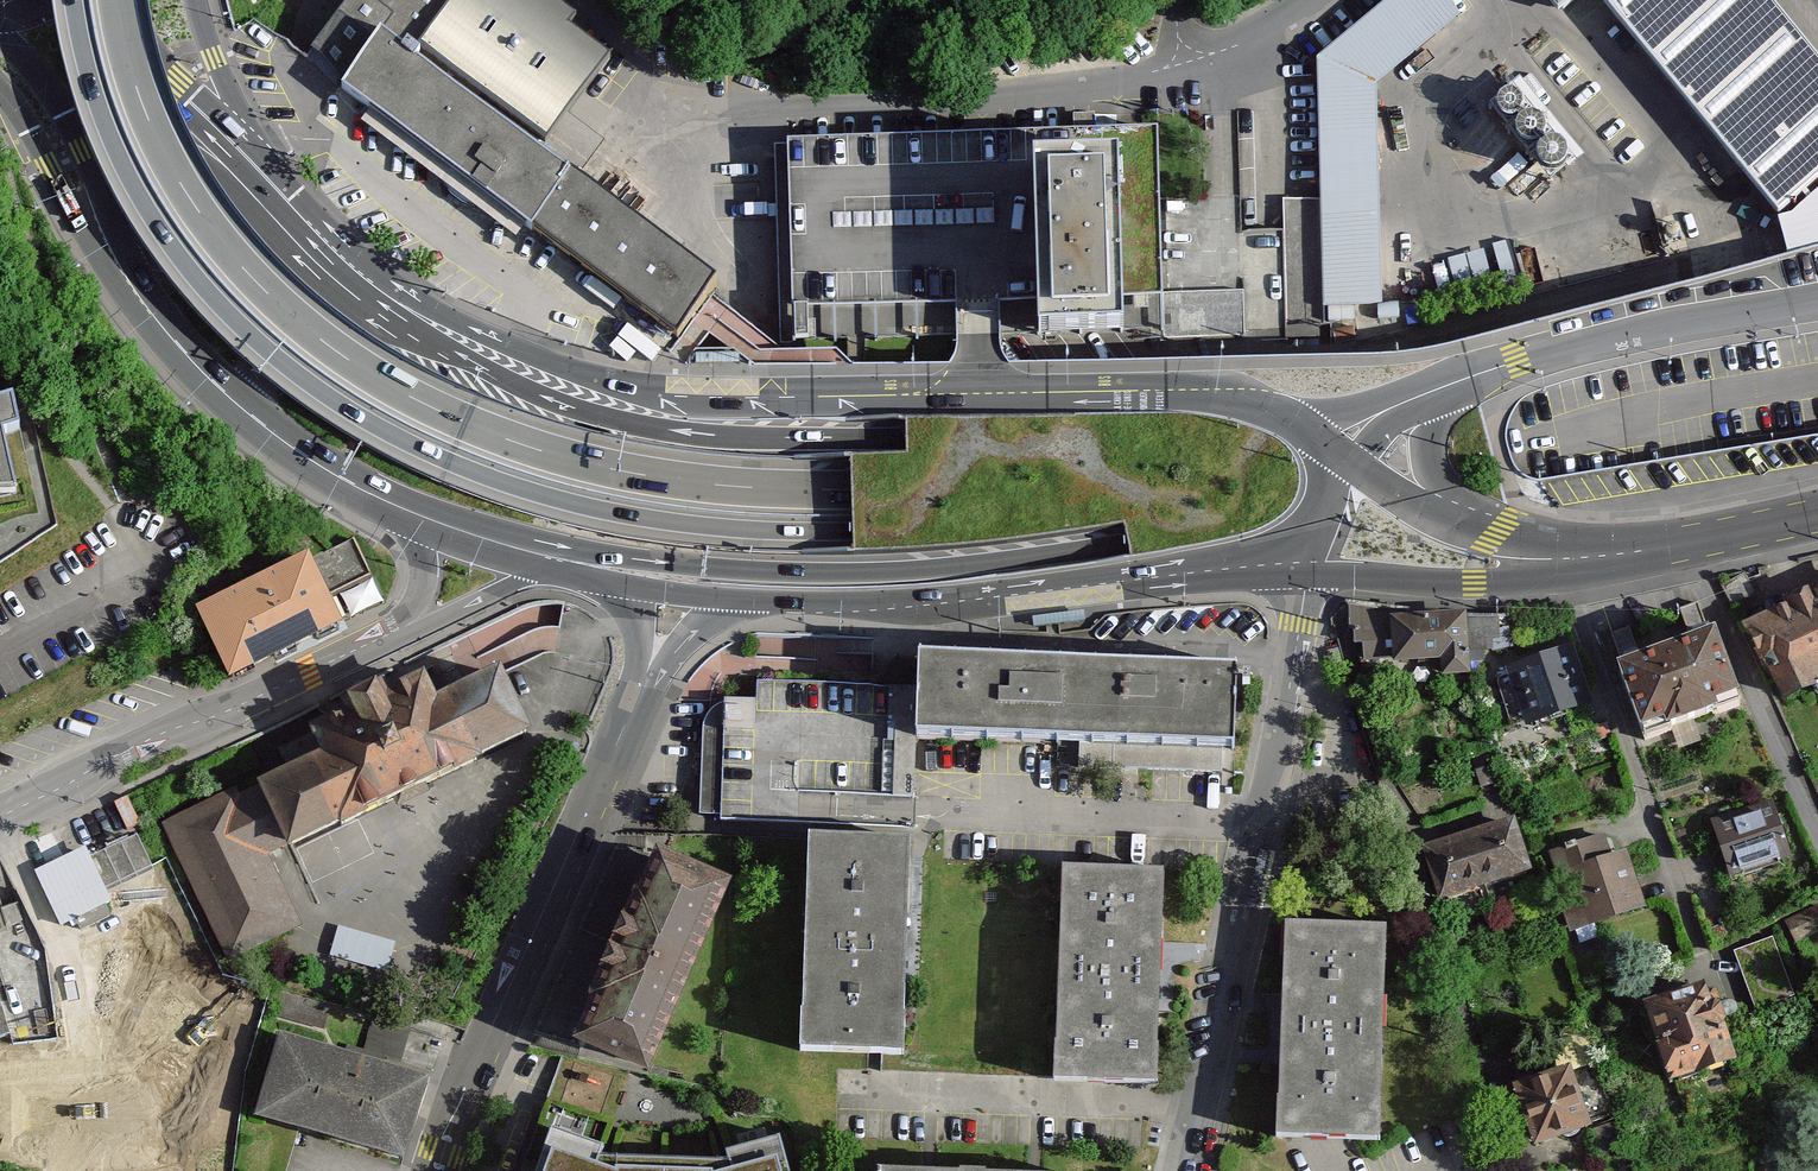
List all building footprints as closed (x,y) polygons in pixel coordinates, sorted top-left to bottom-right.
[(317,71),(452,172),(442,185),(451,196),(462,204),(475,209),(485,196),(532,231),(676,338),(715,285),(631,221),(630,219),(574,176),(570,177),(539,154),(610,59),(569,28),(576,18),(551,0),(370,0),(369,2),(367,0),(351,0),(337,19),(349,28),(317,71)] [(1459,16),(1445,0),(1390,0),(1317,60),(1320,198),(1283,199),(1286,323),(1331,322),(1332,343),(1386,333),(1416,326),(1411,305),(1380,305),(1374,87),(1459,16)] [(1558,15),(1576,0),(1545,0),(1558,15)] [(1761,0),(1601,0),(1778,216),(1817,183),(1817,69),(1761,0)] [(1495,107),(1495,111),(1497,116),(1500,119),(1504,122),(1508,123),(1513,122),(1518,120),(1521,117),(1524,112),(1524,107),(1523,102),(1520,98),(1516,95),(1511,94),(1507,94),(1502,96),(1499,98),(1496,102),(1495,107)] [(1517,126),(1516,130),(1515,135),(1516,139),(1519,143),(1522,146),(1527,148),(1532,148),(1537,147),(1541,144),(1544,139),(1545,134),(1544,129),(1542,124),(1538,121),(1534,119),(1529,119),(1524,120),(1520,122),(1517,126)] [(1157,132),(787,144),(793,342),(1163,329),(1157,132)] [(1544,148),(1540,151),(1538,156),(1538,161),(1539,166),(1541,170),(1545,173),(1549,174),(1554,174),(1558,173),(1562,171),(1565,167),(1566,163),(1567,158),(1565,154),(1563,150),(1559,147),(1554,145),(1549,146),(1544,148)] [(1779,219),(1787,250),(1817,242),(1817,195),(1792,216),(1779,219)] [(1250,285),(1198,286),(1199,331),(1251,330),(1250,285)] [(17,492),(8,441),(19,439),(13,403),(0,405),(0,495),(17,492)] [(328,552),(355,612),(387,597),(359,538),(328,552)] [(343,628),(312,555),(194,605),(226,679),(343,628)] [(1773,700),(1817,679),(1817,580),(1735,620),(1773,700)] [(1349,676),(1468,669),(1464,605),(1345,612),(1349,676)] [(1609,652),(1639,741),(1739,706),(1709,617),(1609,652)] [(1529,729),(1594,704),(1568,637),(1503,662),(1529,729)] [(915,649),(912,740),(1231,748),(1233,656),(915,649)] [(307,751),(152,827),(215,953),(292,915),(262,854),(518,728),(484,661),(423,691),(411,666),(294,724),(307,751)] [(718,807),(900,810),(902,688),(721,684),(718,807)] [(1714,815),(1732,876),(1789,858),(1771,797),(1714,815)] [(1511,810),(1419,840),(1439,903),(1531,874),(1511,810)] [(1544,855),(1574,933),(1643,906),(1613,828),(1544,855)] [(913,844),(808,840),(799,1056),(904,1061),(913,844)] [(84,843),(33,866),(60,926),(74,920),(80,932),(117,915),(84,843)] [(653,853),(566,1060),(648,1094),(735,887),(653,853)] [(1164,874),(1061,870),(1053,1087),(1156,1091),(1164,874)] [(343,923),(337,953),(392,963),(398,933),(343,923)] [(1388,934),(1284,930),(1276,1148),(1380,1152),(1388,934)] [(169,959),(74,946),(63,1024),(149,1036),(155,994),(164,995),(169,959)] [(1671,1083),(1735,1058),(1703,974),(1638,998),(1671,1083)] [(370,1045),(357,1040),(353,1051),(400,1067),(412,1034),(378,1022),(370,1045)] [(259,1127),(401,1169),(425,1088),(283,1045),(259,1127)] [(1508,1082),(1529,1147),(1592,1127),(1571,1062),(1508,1082)] [(599,1167),(602,1159),(551,1139),(539,1170),(704,1170),(599,1167)] [(779,1147),(726,1161),(729,1170),(785,1170),(779,1147)]
